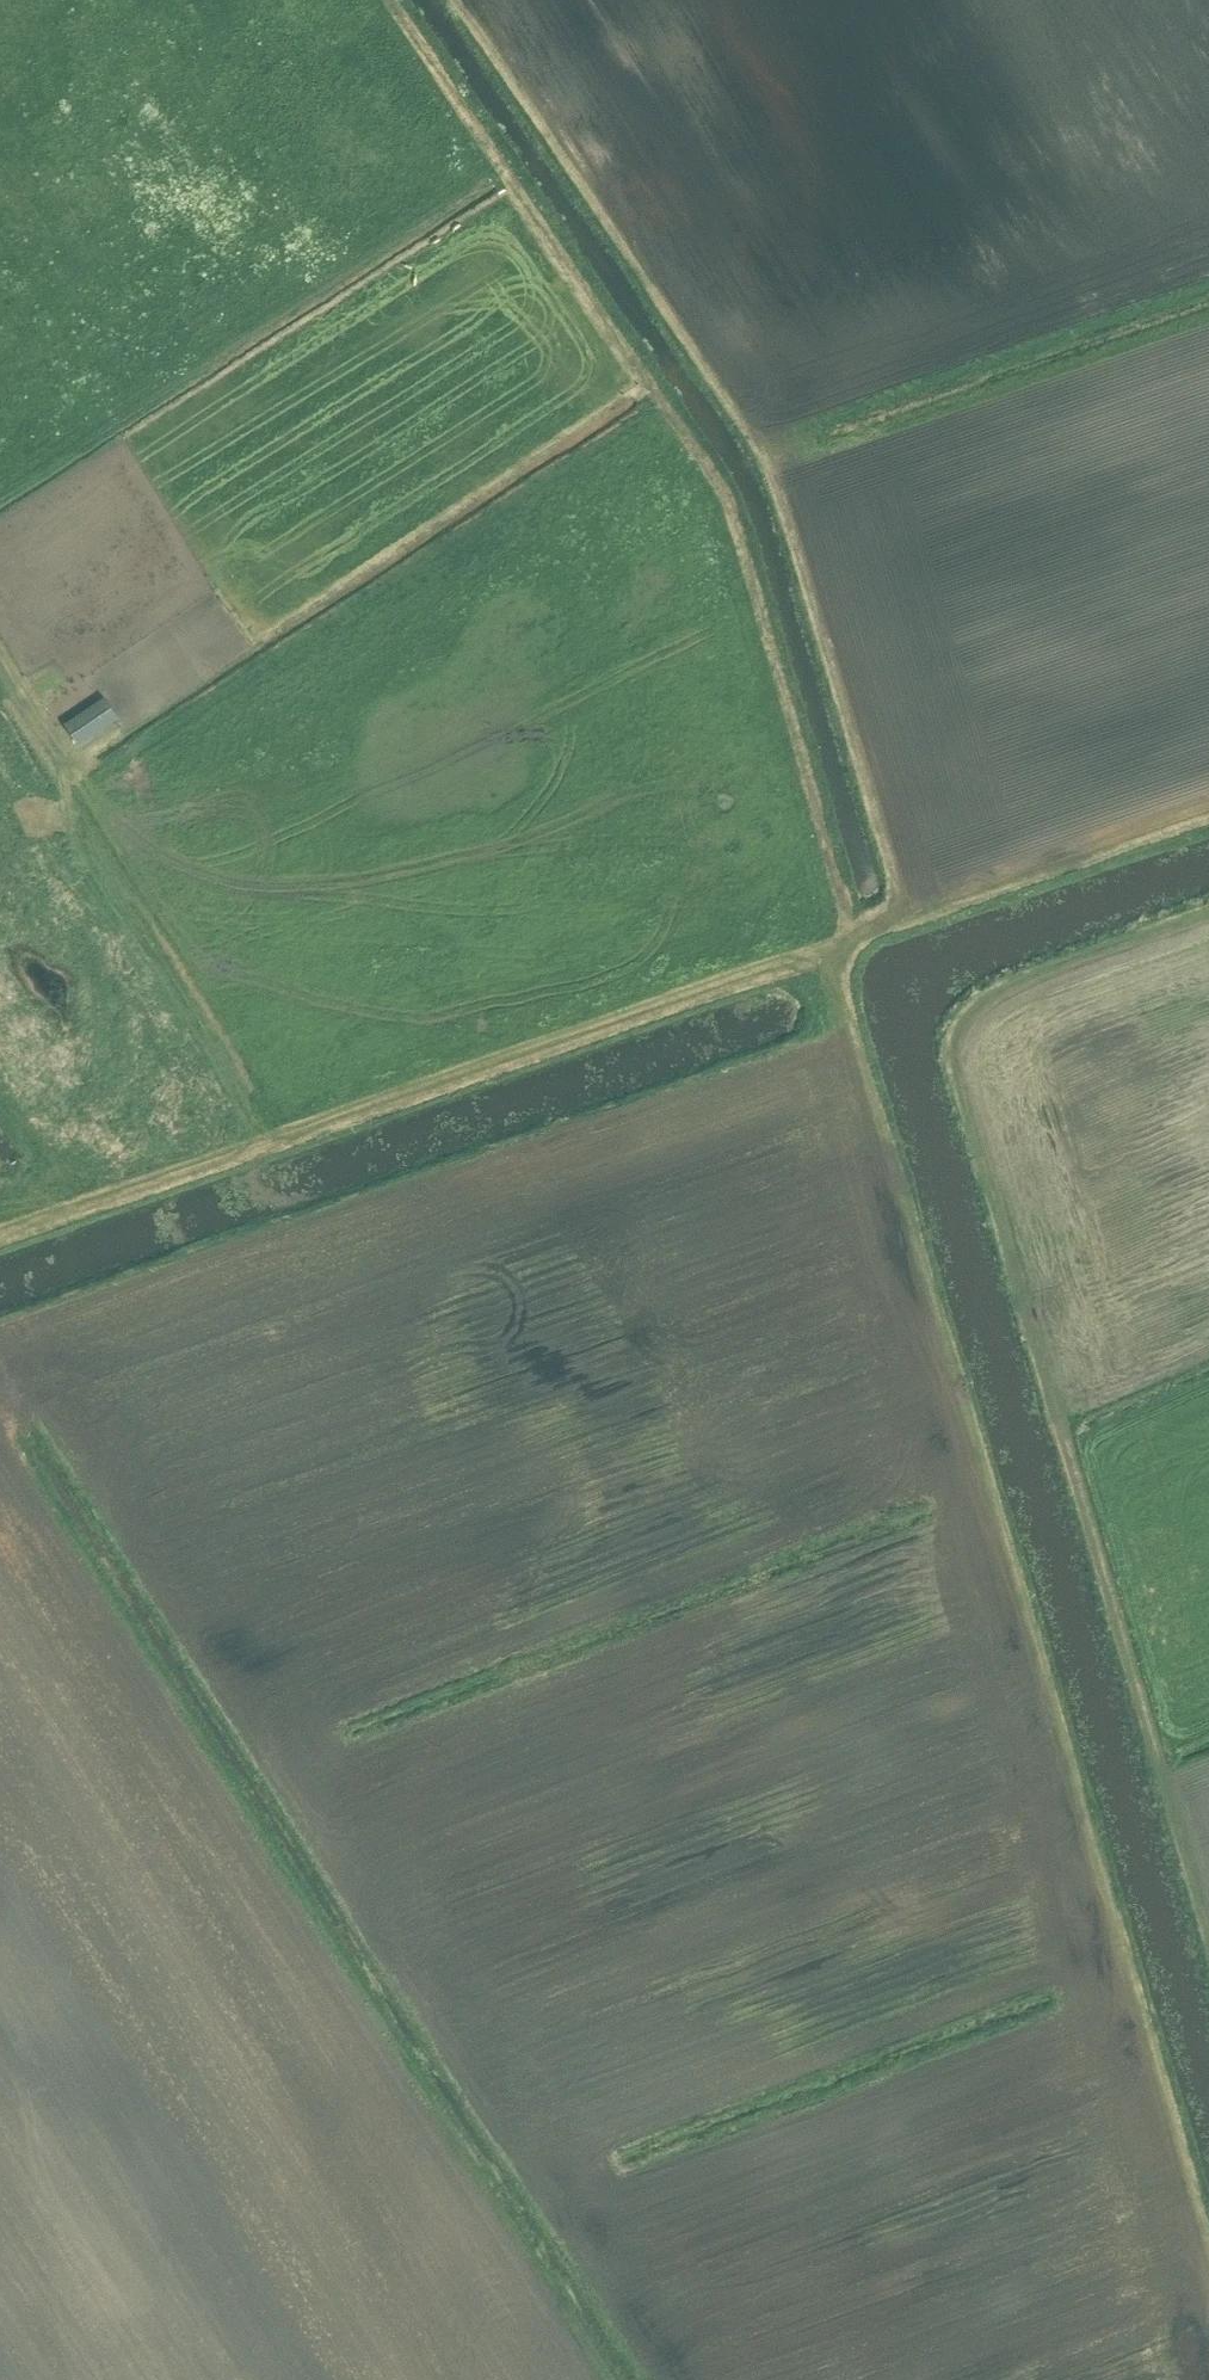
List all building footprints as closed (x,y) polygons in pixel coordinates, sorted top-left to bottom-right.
[(65,725),(80,747),(119,722),(104,700),(65,725)]
